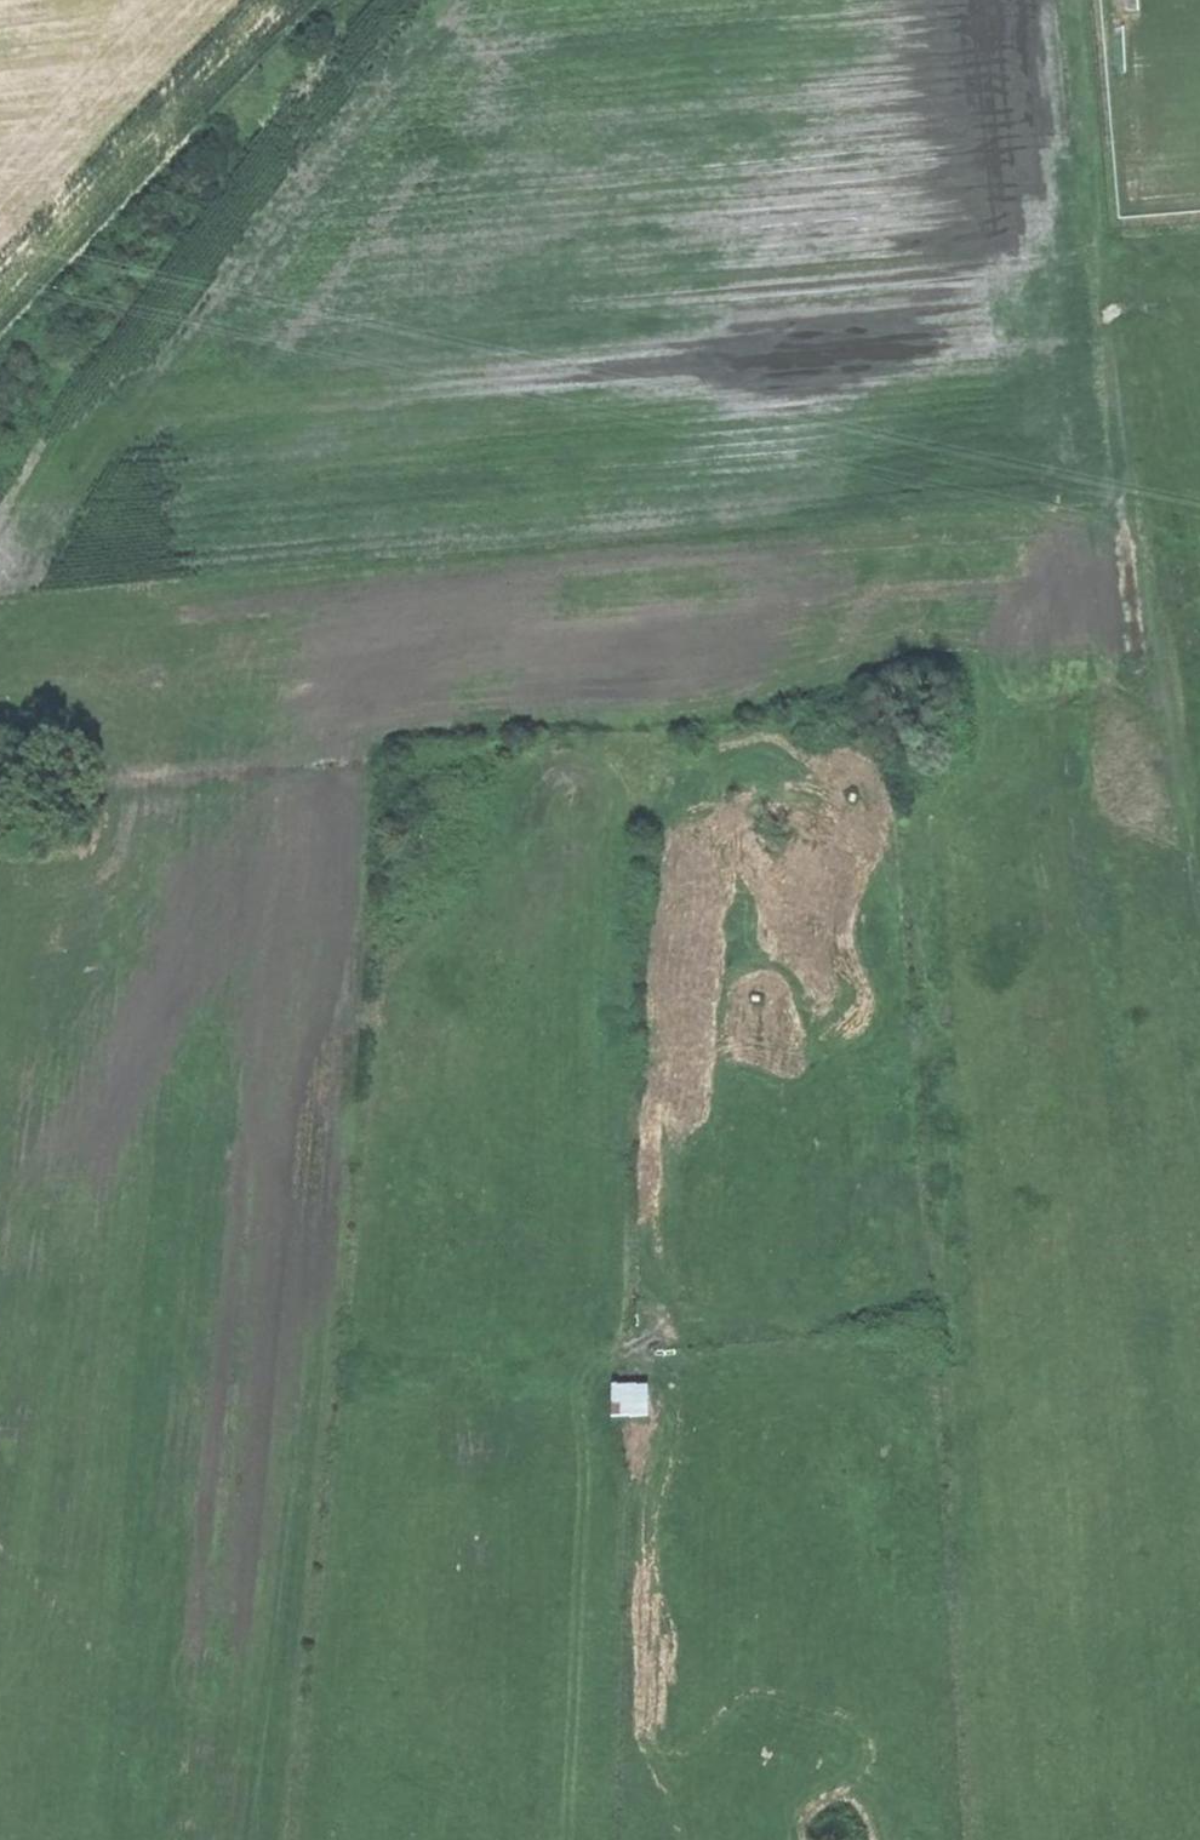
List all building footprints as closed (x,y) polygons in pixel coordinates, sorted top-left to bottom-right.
[(615,1415),(651,1414),(651,1380),(614,1380),(615,1415)]
